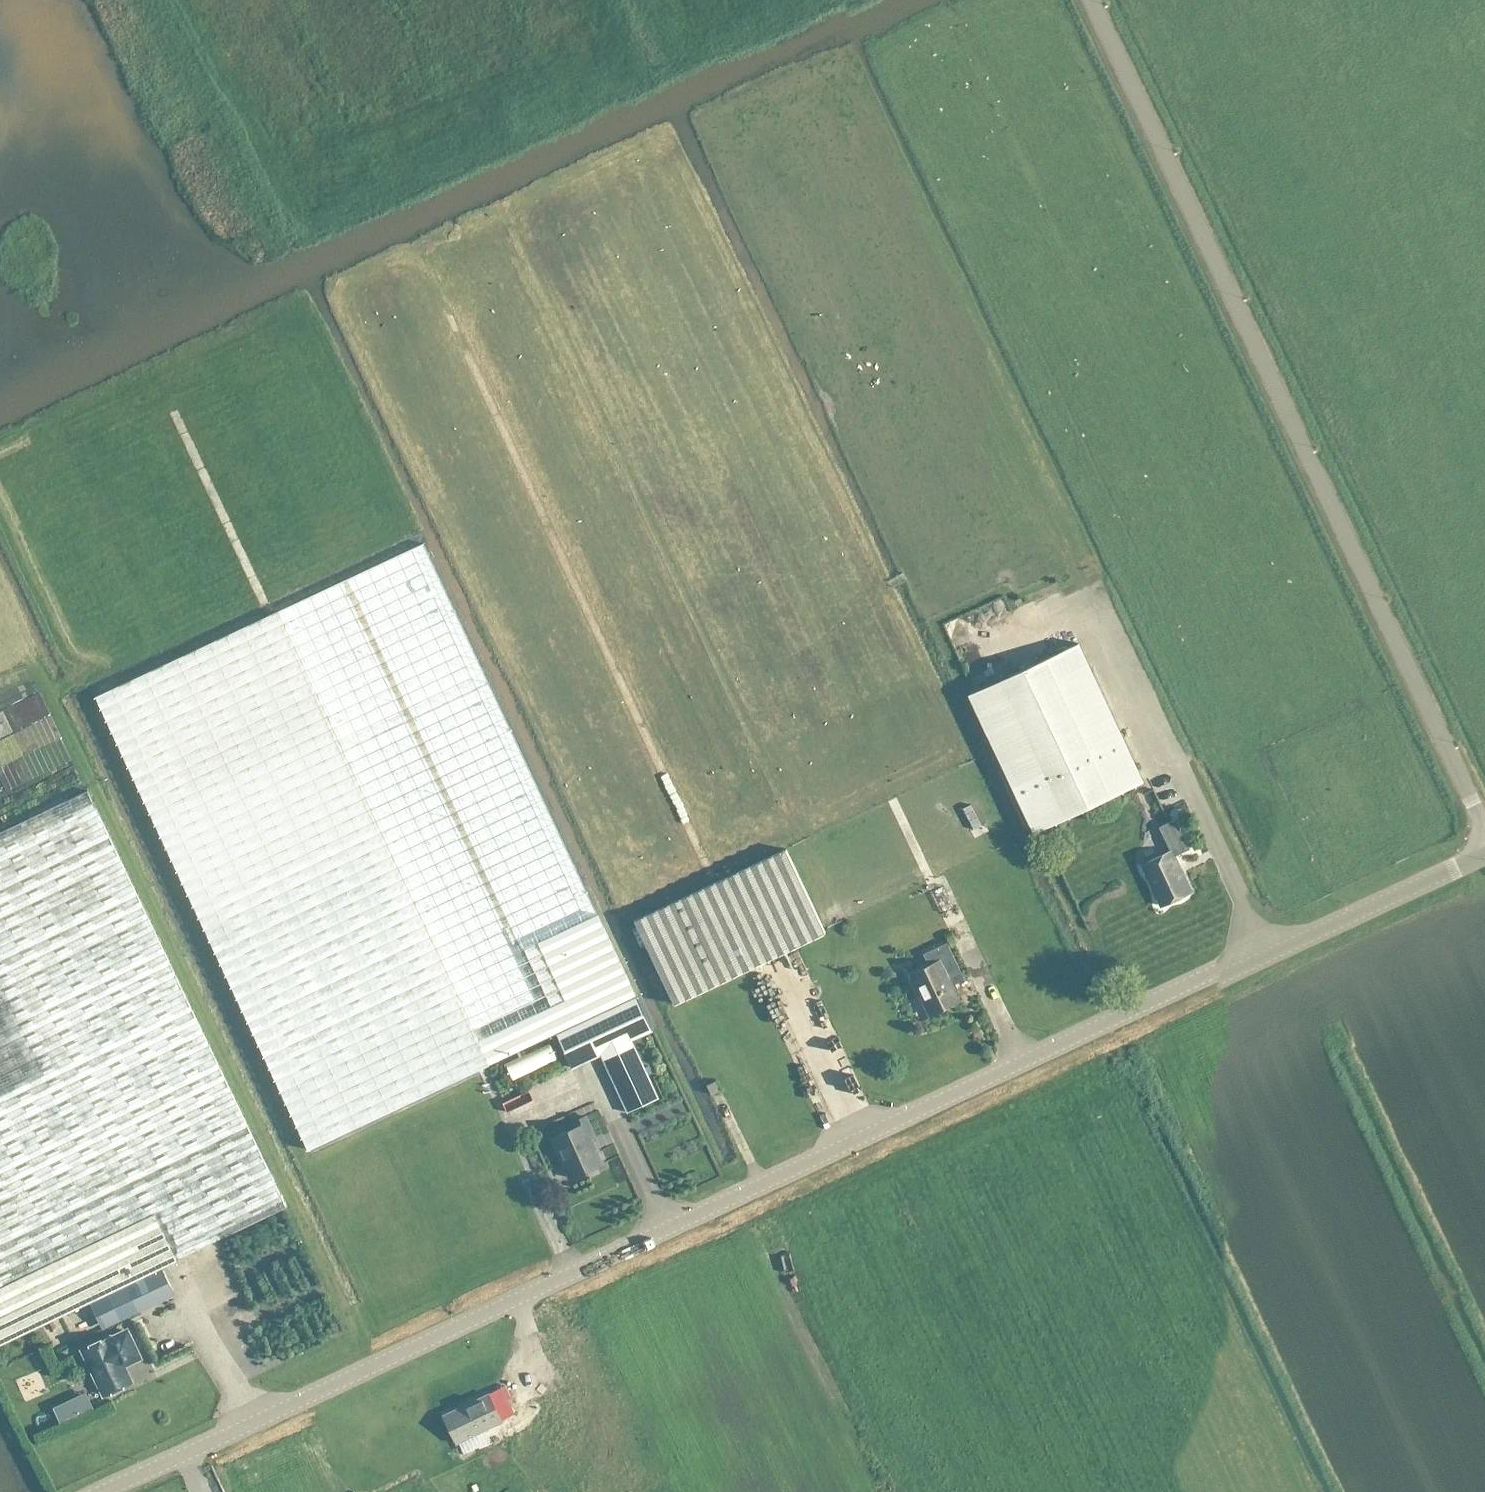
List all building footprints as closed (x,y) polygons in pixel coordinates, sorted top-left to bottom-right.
[(658,1100),(631,1040),(652,1030),(637,998),(636,999),(597,915),(422,543),(95,697),(307,1150),(555,1034),(571,1068),(601,1054),(628,1113),(658,1100)] [(1033,833),(1143,782),(1078,643),(968,695),(1033,833)] [(0,832),(0,1345),(89,1303),(156,1271),(177,1261),(285,1207),(86,791),(0,832)] [(1141,865),(1161,906),(1190,892),(1174,856),(1189,849),(1175,819),(1158,827),(1170,851),(1141,865)] [(785,850),(635,922),(674,1006),(825,933),(785,850)] [(946,976),(959,970),(946,943),(923,954),(928,966),(909,975),(928,1015),(958,1001),(946,976)] [(720,1091),(716,1082),(707,1086),(711,1095),(720,1091)] [(570,1179),(601,1165),(591,1142),(595,1140),(584,1117),(574,1122),(576,1128),(552,1139),(570,1179)] [(156,1271),(89,1303),(99,1324),(165,1293),(156,1271)] [(103,1395),(130,1382),(123,1366),(139,1358),(126,1331),(110,1339),(109,1337),(82,1350),(103,1395)] [(456,1444),(501,1422),(488,1394),(443,1416),(456,1444)]
